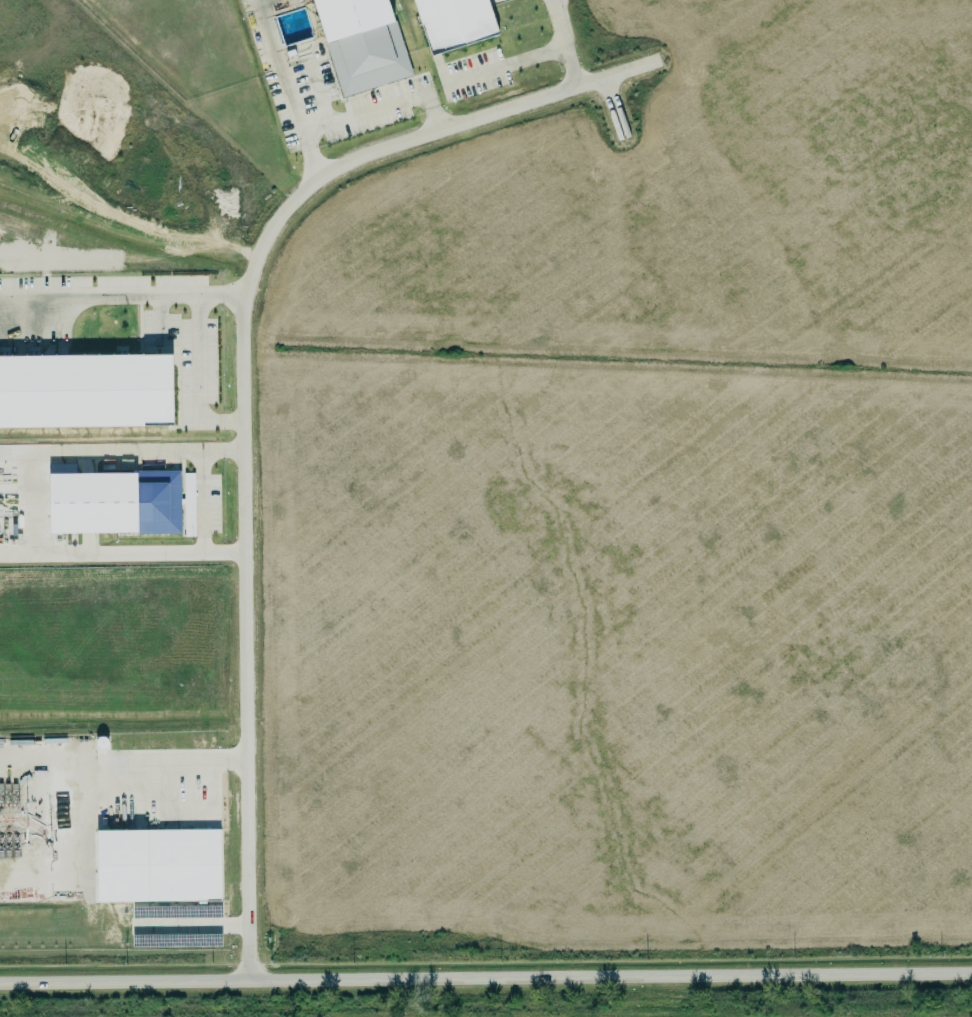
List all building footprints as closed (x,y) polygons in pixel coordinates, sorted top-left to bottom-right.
[(325,42),(312,0),(385,0),(392,21),(393,20),(411,74),(341,96),(341,97),(340,97),(340,95),(323,43),(325,42)] [(429,56),(411,0),(486,0),(497,34),(429,56)] [(173,426),(172,354),(0,356),(0,428),(173,426)] [(50,534),(183,533),(183,537),(195,536),(194,473),(182,473),(182,472),(49,473),(50,534)] [(149,824),(98,825),(99,896),(149,895),(149,898),(221,896),(219,825),(149,826),(149,824)]
